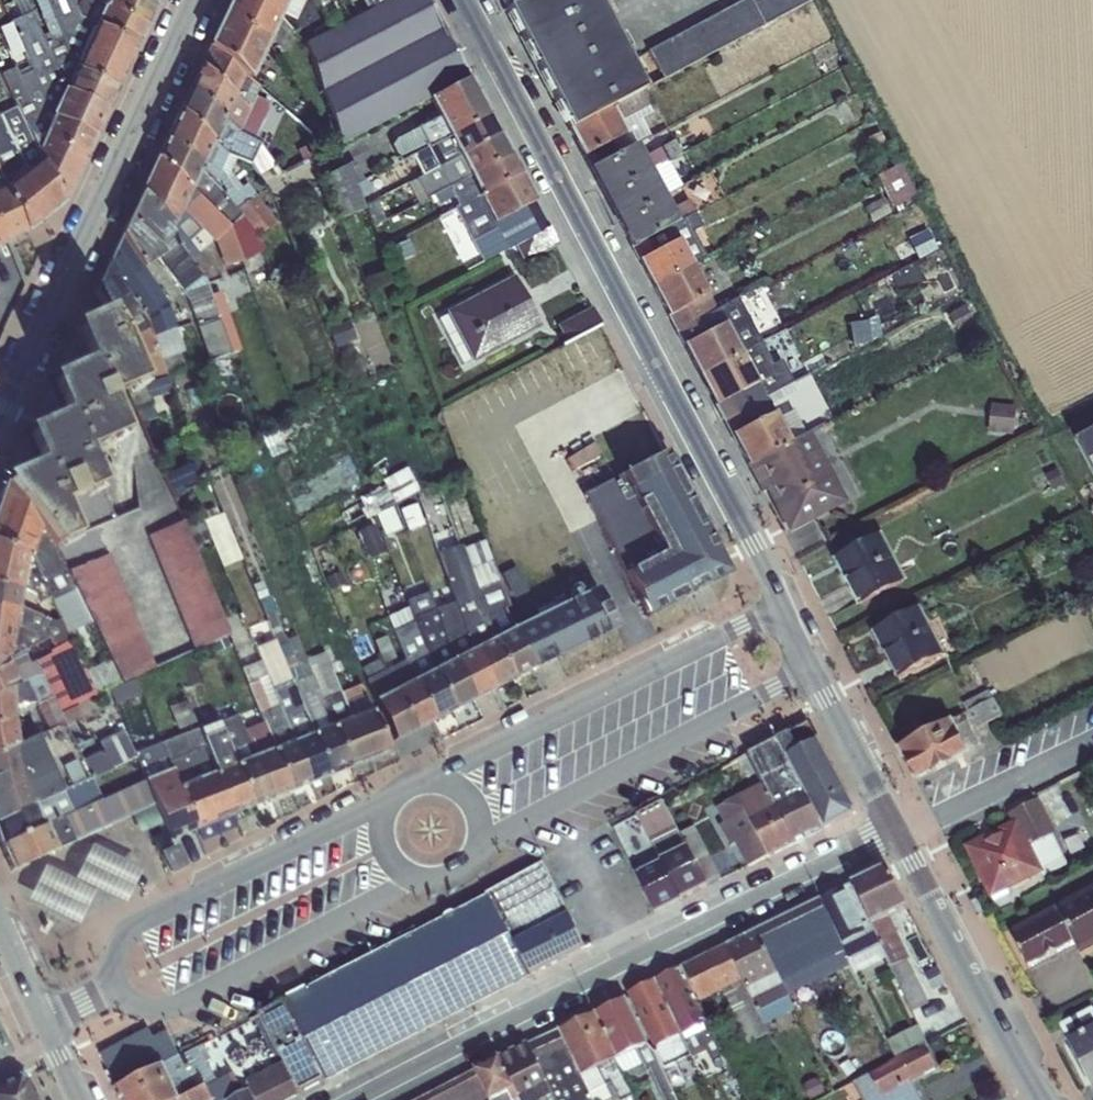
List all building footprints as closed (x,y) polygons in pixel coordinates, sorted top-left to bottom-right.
[(66,89),(75,69),(47,0),(35,0),(41,14),(40,15),(51,41),(46,43),(66,89)] [(75,69),(96,24),(97,23),(80,16),(73,0),(47,0),(75,69)] [(80,16),(97,23),(105,5),(94,0),(73,0),(80,16)] [(105,5),(146,25),(154,6),(142,0),(108,0),(105,5)] [(183,112),(193,90),(204,67),(213,47),(225,20),(234,0),(228,0),(178,108),(170,139),(183,112)] [(267,40),(279,13),(251,0),(234,0),(225,20),(267,40)] [(279,13),(285,0),(251,0),(279,13)] [(428,0),(384,0),(368,9),(305,42),(341,142),(429,98),(469,77),(428,0)] [(368,9),(384,0),(364,0),(368,9)] [(506,7),(536,64),(608,26),(594,0),(519,0),(506,7)] [(808,0),(742,0),(648,50),(663,77),(808,0)] [(97,23),(96,24),(137,44),(146,25),(105,5),(97,23)] [(32,70),(53,116),(65,89),(66,89),(46,43),(32,12),(11,21),(32,70)] [(243,75),(249,77),(267,40),(225,20),(213,47),(243,75)] [(96,24),(75,69),(117,88),(137,44),(96,24)] [(608,26),(536,64),(569,127),(610,106),(639,90),(641,89),(608,26)] [(204,67),(234,95),(243,75),(213,47),(204,67)] [(5,80),(38,150),(45,134),(20,76),(16,66),(14,67),(2,72),(5,80)] [(193,90),(224,117),(234,96),(234,95),(204,67),(193,90)] [(65,89),(107,109),(117,88),(75,69),(66,89),(65,89)] [(45,134),(53,116),(32,70),(20,76),(45,134)] [(234,96),(249,108),(254,96),(259,86),(249,77),(243,75),(234,95),(234,96)] [(469,77),(429,98),(438,117),(448,135),(489,115),(469,77)] [(6,187),(24,173),(42,158),(38,150),(5,80),(0,82),(0,105),(3,112),(12,108),(14,112),(1,118),(9,136),(4,139),(0,131),(0,174),(6,187)] [(107,109),(65,89),(53,116),(95,135),(107,109)] [(223,118),(224,117),(193,90),(183,112),(213,140),(223,118)] [(249,108),(234,96),(224,117),(223,118),(238,131),(249,108)] [(254,96),(249,108),(261,123),(271,104),(254,96)] [(625,133),(584,155),(591,167),(618,152),(616,150),(649,133),(641,117),(651,112),(647,105),(618,120),(625,133)] [(610,106),(569,127),(584,155),(625,133),(618,120),(610,106)] [(249,108),(238,131),(254,139),(261,123),(249,108)] [(170,139),(200,167),(213,140),(183,112),(170,139)] [(449,136),(459,155),(499,133),(489,115),(448,135),(449,136)] [(42,158),(64,201),(95,135),(53,116),(45,134),(38,150),(42,158)] [(4,139),(9,136),(1,118),(0,117),(0,131),(4,139)] [(448,135),(438,117),(396,138),(391,144),(400,161),(413,154),(449,136),(448,135)] [(223,118),(213,140),(227,154),(236,157),(249,162),(260,143),(254,139),(238,131),(223,118)] [(867,137),(872,150),(886,143),(880,131),(867,137)] [(459,155),(469,174),(509,152),(499,133),(459,155)] [(459,155),(449,136),(413,154),(423,174),(459,155)] [(635,143),(649,169),(654,167),(681,152),(674,138),(647,153),(640,140),(635,143)] [(170,139),(161,160),(190,189),(200,167),(170,139)] [(227,154),(213,140),(200,167),(258,236),(277,221),(256,194),(255,195),(247,183),(242,187),(230,171),(236,157),(227,154)] [(618,152),(591,167),(605,193),(649,169),(635,143),(618,152)] [(469,175),(480,194),(520,174),(509,152),(469,174),(469,175)] [(425,198),(434,193),(469,175),(469,174),(459,155),(423,174),(415,179),(425,198)] [(42,158),(24,173),(45,215),(64,201),(42,158)] [(145,196),(174,223),(190,189),(161,160),(145,196)] [(152,163),(145,196),(161,160),(152,163)] [(353,161),(324,176),(340,218),(365,208),(360,194),(373,190),(368,178),(363,180),(353,161)] [(117,240),(124,239),(132,222),(145,196),(152,163),(117,240)] [(876,175),(892,206),(915,195),(900,163),(876,175)] [(208,206),(228,226),(242,262),(262,250),(265,248),(259,238),(258,236),(200,167),(190,189),(208,206)] [(654,167),(649,169),(662,195),(667,192),(681,186),(674,173),(661,180),(654,167)] [(618,218),(662,195),(649,169),(605,193),(618,218)] [(24,173),(6,187),(27,230),(45,215),(24,173)] [(534,200),(520,174),(480,194),(479,195),(493,221),(534,200)] [(453,196),(459,206),(479,195),(480,194),(469,175),(434,193),(439,203),(453,196)] [(7,241),(27,230),(6,187),(0,190),(0,226),(7,241)] [(177,242),(197,223),(193,220),(208,206),(190,189),(174,223),(169,228),(172,233),(171,234),(177,242)] [(662,195),(676,221),(694,212),(688,199),(675,206),(667,192),(662,195)] [(548,227),(534,200),(493,221),(479,195),(459,206),(456,207),(472,238),(495,226),(508,249),(515,245),(548,227)] [(662,195),(618,218),(632,245),(676,221),(662,195)] [(132,222),(159,246),(171,234),(172,233),(169,228),(174,223),(145,196),(132,222)] [(872,221),(890,212),(883,197),(864,207),(872,221)] [(193,220),(197,223),(214,241),(228,226),(208,206),(193,220)] [(694,212),(676,221),(632,245),(639,258),(679,238),(692,262),(704,255),(692,230),(701,225),(694,212)] [(132,222),(124,239),(142,267),(144,266),(157,258),(164,253),(159,246),(132,222)] [(548,227),(515,245),(524,261),(557,243),(548,227)] [(203,340),(223,333),(203,276),(177,242),(171,234),(159,246),(164,253),(157,258),(188,299),(203,340)] [(679,238),(639,258),(652,284),(692,263),(692,262),(679,238)] [(93,292),(99,294),(112,267),(124,239),(117,240),(93,292)] [(124,239),(112,267),(140,312),(117,327),(124,343),(138,334),(145,356),(146,356),(154,379),(167,375),(160,356),(183,348),(168,303),(144,266),(142,267),(124,239)] [(692,263),(652,284),(669,315),(708,293),(692,263)] [(242,266),(224,273),(233,296),(251,288),(242,266)] [(930,274),(941,296),(957,288),(946,266),(930,274)] [(106,310),(117,327),(140,312),(112,267),(99,294),(106,310)] [(472,359),(472,360),(540,325),(514,275),(446,310),(448,313),(472,359)] [(708,293),(669,315),(676,329),(715,308),(708,293)] [(676,329),(683,343),(724,322),(745,311),(738,297),(715,308),(676,329)] [(948,314),(956,329),(972,320),(965,306),(948,314)] [(557,325),(567,341),(600,323),(591,307),(557,325)] [(0,478),(6,486),(18,502),(21,501),(40,528),(53,545),(74,536),(60,502),(99,485),(83,449),(122,433),(106,395),(140,381),(124,343),(117,327),(106,310),(77,322),(92,357),(53,375),(68,410),(22,430),(36,462),(0,478)] [(751,323),(745,311),(724,322),(730,334),(751,323)] [(462,364),(472,359),(448,313),(438,318),(462,364)] [(347,317),(326,326),(334,346),(355,337),(347,317)] [(700,374),(740,353),(730,334),(724,322),(683,343),(700,374)] [(761,341),(751,323),(730,334),(740,353),(741,352),(761,341)] [(381,332),(359,337),(364,360),(386,356),(381,332)] [(203,340),(210,361),(231,353),(223,333),(203,340)] [(740,353),(700,374),(716,404),(757,381),(741,352),(740,353)] [(716,404),(723,418),(765,396),(761,389),(757,381),(716,404)] [(779,389),(765,396),(723,418),(731,434),(774,411),(770,403),(783,397),(787,404),(802,397),(794,382),(779,389)] [(761,389),(765,396),(779,389),(775,382),(761,389)] [(991,403),(987,430),(1011,433),(1014,406),(991,403)] [(789,440),(805,432),(792,407),(776,415),(789,440)] [(731,434),(747,462),(789,440),(776,415),(774,411),(731,434)] [(1092,433),(1092,417),(1070,429),(1076,442),(1092,433)] [(766,489),(788,531),(846,500),(810,429),(805,432),(789,440),(747,462),(762,491),(766,489)] [(1076,442),(1092,474),(1092,433),(1076,442)] [(586,494),(650,613),(730,571),(666,451),(586,494)] [(1056,467),(1044,473),(1052,490),(1064,484),(1056,467)] [(393,504),(419,491),(407,468),(382,481),(393,504)] [(60,502),(74,536),(114,519),(99,485),(60,502)] [(0,503),(0,541),(28,551),(31,552),(40,528),(21,501),(18,502),(6,486),(0,503)] [(419,504),(401,508),(406,531),(424,527),(419,504)] [(374,514),(382,535),(403,526),(396,505),(374,514)] [(199,513),(202,520),(210,539),(221,567),(223,566),(242,559),(223,512),(219,514),(216,506),(201,512),(199,513)] [(184,527),(192,546),(210,539),(202,520),(184,527)] [(182,521),(146,536),(192,651),(210,643),(228,635),(192,546),(184,527),(182,521)] [(358,529),(370,558),(386,551),(374,523),(358,529)] [(32,557),(51,598),(74,586),(67,571),(53,545),(40,528),(31,552),(32,557)] [(834,558),(859,605),(905,581),(880,534),(834,558)] [(463,547),(489,616),(499,611),(489,589),(501,584),(510,607),(505,609),(514,628),(516,632),(518,631),(509,611),(514,609),(483,540),(463,547)] [(22,587),(28,551),(0,541),(0,585),(22,587)] [(460,604),(461,607),(478,600),(485,618),(489,616),(463,547),(462,543),(436,549),(453,600),(460,604)] [(41,602),(51,598),(32,557),(31,552),(28,551),(22,587),(32,590),(36,592),(41,602)] [(110,659),(121,682),(154,668),(108,554),(67,571),(74,586),(88,615),(110,659)] [(340,572),(326,577),(331,589),(345,583),(340,572)] [(252,584),(273,634),(281,631),(266,596),(268,595),(261,580),(252,584)] [(489,589),(499,611),(504,608),(505,609),(510,607),(501,584),(489,589)] [(0,585),(0,605),(18,606),(22,587),(0,585)] [(60,617),(65,626),(88,615),(74,586),(51,598),(60,617)] [(22,587),(18,606),(28,610),(32,590),(22,587)] [(524,620),(527,627),(539,651),(536,653),(541,662),(534,666),(534,668),(616,626),(596,587),(524,620)] [(32,590),(28,610),(41,615),(48,617),(40,603),(41,602),(36,592),(32,590)] [(415,617),(428,648),(445,638),(437,615),(438,615),(436,609),(426,590),(405,599),(407,605),(415,617)] [(54,620),(60,617),(51,598),(41,602),(40,603),(48,617),(54,620)] [(436,609),(438,615),(458,608),(461,607),(460,604),(453,600),(436,609)] [(458,608),(465,628),(469,626),(485,618),(478,600),(461,607),(458,608)] [(222,607),(226,620),(240,614),(236,602),(222,607)] [(13,716),(13,706),(12,687),(18,683),(8,662),(9,657),(18,606),(0,605),(0,722),(13,716)] [(386,616),(408,658),(426,649),(428,648),(415,617),(407,605),(386,616)] [(33,661),(26,648),(49,636),(55,647),(70,638),(65,626),(60,617),(54,620),(48,617),(41,615),(28,610),(18,606),(9,657),(22,651),(28,664),(33,661)] [(509,611),(518,631),(522,629),(520,622),(524,620),(519,607),(514,609),(509,611)] [(872,631),(897,678),(943,655),(918,607),(872,631)] [(447,633),(457,657),(475,648),(465,628),(458,608),(438,615),(447,633)] [(489,616),(498,636),(514,628),(505,609),(504,608),(499,611),(489,616)] [(445,638),(454,659),(457,657),(447,633),(438,615),(437,615),(445,638)] [(494,638),(498,636),(489,616),(485,618),(489,628),(494,638)] [(469,626),(477,647),(494,638),(489,628),(485,618),(469,626)] [(465,628),(475,648),(477,647),(469,626),(465,628)] [(527,627),(522,629),(534,666),(541,662),(536,653),(539,651),(527,627)] [(534,666),(532,667),(516,632),(514,628),(498,636),(515,677),(534,668),(534,666)] [(534,666),(522,629),(518,631),(516,632),(532,667),(534,666)] [(313,732),(332,724),(306,659),(305,660),(297,663),(288,642),(281,631),(273,634),(275,639),(292,680),(313,732)] [(362,666),(362,667),(379,659),(384,671),(386,670),(401,662),(386,633),(372,639),(380,657),(362,666)] [(49,636),(26,648),(33,661),(50,653),(49,651),(55,647),(49,636)] [(498,636),(494,638),(512,679),(515,677),(498,636)] [(57,712),(96,693),(86,670),(70,638),(55,647),(49,651),(50,653),(33,661),(39,673),(50,697),(57,712)] [(445,638),(428,648),(437,668),(454,659),(445,638)] [(494,688),(512,679),(494,638),(477,647),(494,688)] [(273,689),(292,680),(275,639),(256,648),(268,675),(273,689)] [(492,689),(494,688),(477,647),(475,648),(492,689)] [(258,680),(268,675),(256,648),(254,649),(260,660),(240,669),(245,676),(255,673),(258,680)] [(426,649),(435,669),(437,668),(428,648),(426,649)] [(457,657),(474,698),(492,689),(475,648),(457,657)] [(414,676),(415,679),(435,669),(426,649),(408,658),(416,675),(414,676)] [(23,680),(39,673),(33,661),(28,664),(22,651),(9,657),(8,662),(18,683),(23,680)] [(202,682),(192,651),(174,659),(184,688),(202,682)] [(306,659),(332,724),(351,717),(341,691),(325,652),(306,659)] [(457,657),(454,659),(472,699),(474,698),(457,657)] [(96,693),(121,682),(110,659),(86,670),(96,693)] [(362,667),(368,680),(384,671),(379,659),(362,667)] [(454,659),(437,668),(454,709),(472,699),(454,659)] [(386,670),(395,690),(411,681),(409,678),(401,662),(386,670)] [(435,669),(453,709),(454,709),(437,668),(435,669)] [(435,669),(415,679),(430,711),(434,718),(453,709),(435,669)] [(368,680),(376,700),(395,690),(386,670),(384,671),(368,680)] [(34,704),(50,697),(39,673),(23,680),(34,703),(34,704)] [(255,673),(245,676),(274,747),(292,740),(294,740),(273,689),(268,675),(258,680),(255,673)] [(411,681),(430,711),(415,679),(411,681)] [(18,683),(12,687),(13,706),(34,703),(23,680),(18,683)] [(273,689),(294,740),(312,732),(313,732),(292,680),(273,689)] [(119,687),(124,699),(138,692),(133,681),(119,687)] [(411,681),(395,690),(413,729),(433,719),(430,711),(411,681)] [(351,717),(372,708),(362,683),(341,691),(351,717)] [(245,730),(255,755),(272,749),(274,747),(247,684),(238,688),(254,726),(245,730)] [(376,700),(393,740),(413,729),(395,690),(376,700)] [(962,704),(966,712),(992,698),(988,690),(962,704)] [(34,707),(45,731),(62,723),(57,712),(50,697),(34,704),(32,705),(34,707)] [(965,712),(969,719),(974,729),(1002,714),(993,698),(992,698),(966,712),(965,712)] [(169,706),(178,729),(195,722),(186,700),(169,706)] [(34,703),(13,706),(13,716),(16,715),(27,710),(34,707),(32,705),(34,704),(34,703)] [(23,733),(26,740),(35,736),(43,732),(45,731),(34,707),(27,710),(35,727),(23,733)] [(351,717),(368,759),(389,750),(372,708),(351,717)] [(16,715),(23,733),(35,727),(27,710),(16,715)] [(218,721),(219,722),(222,730),(235,763),(254,756),(255,755),(245,730),(237,713),(218,721)] [(950,720),(965,750),(981,743),(974,729),(969,719),(965,721),(962,714),(950,720)] [(13,716),(18,745),(26,740),(23,733),(16,715),(13,716)] [(18,745),(13,716),(0,722),(0,753),(18,745)] [(332,724),(348,767),(368,759),(351,717),(332,724)] [(897,748),(914,780),(967,752),(965,750),(950,720),(897,748)] [(203,737),(222,730),(219,722),(200,729),(203,737)] [(788,732),(797,749),(816,739),(807,722),(788,732)] [(46,738),(38,742),(44,754),(46,754),(74,747),(62,723),(45,731),(43,732),(46,738)] [(313,732),(312,732),(330,774),(348,767),(332,724),(313,732)] [(199,727),(161,742),(166,755),(168,761),(186,754),(206,745),(203,737),(200,729),(199,727)] [(216,770),(234,813),(251,806),(235,763),(222,730),(203,737),(206,745),(216,770)] [(46,738),(43,732),(35,736),(38,742),(46,738)] [(292,740),(311,783),(330,774),(312,732),(294,740),(292,740)] [(853,808),(816,739),(797,749),(788,732),(775,738),(803,790),(823,827),(851,813),(853,808)] [(18,745),(22,764),(44,754),(38,742),(35,736),(26,740),(18,745)] [(774,805),(803,790),(775,738),(756,748),(772,780),(763,785),(774,805)] [(115,745),(121,759),(133,754),(127,740),(115,745)] [(272,749),(290,791),(311,783),(292,740),(274,747),(272,749)] [(22,764),(18,745),(0,753),(0,774),(22,764)] [(195,778),(216,770),(206,745),(186,754),(195,778)] [(74,747),(46,754),(53,770),(81,759),(74,747)] [(254,756),(270,798),(290,791),(272,749),(255,755),(254,756)] [(81,759),(53,770),(46,754),(44,754),(22,764),(26,782),(34,803),(93,777),(111,769),(103,750),(81,759)] [(172,770),(178,785),(195,778),(186,754),(168,761),(172,770)] [(166,755),(140,766),(145,778),(146,780),(172,770),(168,761),(166,755)] [(270,798),(254,756),(235,763),(251,806),(270,798)] [(0,774),(0,819),(34,803),(26,782),(22,764),(0,774)] [(711,774),(714,779),(725,773),(722,768),(711,774)] [(154,801),(169,839),(195,829),(178,785),(172,770),(146,780),(154,801)] [(178,785),(195,829),(195,828),(234,813),(216,770),(195,778),(178,785)] [(145,778),(45,824),(55,847),(73,839),(129,813),(154,801),(146,780),(145,778)] [(737,797),(767,854),(794,841),(774,805),(763,785),(762,783),(737,796),(737,797)] [(774,805),(794,841),(823,827),(803,790),(774,805)] [(734,844),(746,865),(767,854),(737,797),(713,806),(722,822),(718,824),(730,847),(734,844)] [(982,836),(963,845),(989,898),(1044,871),(1046,875),(1067,865),(1052,834),(1055,832),(1039,798),(1008,813),(1011,821),(998,827),(1000,832),(984,840),(982,836)] [(169,839),(154,801),(129,813),(139,833),(156,826),(159,832),(169,838),(169,839)] [(635,872),(654,911),(680,898),(660,860),(667,857),(659,841),(656,842),(649,827),(658,823),(658,824),(669,819),(661,802),(638,814),(660,859),(635,872)] [(1,845),(42,824),(34,803),(0,819),(0,843),(1,845)] [(234,813),(195,828),(201,840),(238,825),(234,813)] [(678,833),(690,827),(686,818),(674,824),(678,833)] [(685,846),(677,834),(669,819),(658,824),(658,823),(649,827),(656,842),(659,841),(667,857),(686,848),(685,846)] [(1,845),(11,867),(55,847),(45,824),(42,824),(1,845)] [(686,848),(705,885),(720,878),(694,825),(690,827),(678,833),(677,834),(685,846),(686,848)] [(1080,828),(1057,839),(1063,853),(1087,843),(1080,828)] [(177,851),(169,838),(159,832),(149,837),(159,859),(177,851)] [(28,904),(79,929),(95,897),(123,908),(135,880),(142,866),(90,840),(70,878),(46,868),(28,904)] [(686,848),(667,857),(660,860),(680,898),(705,885),(686,848)] [(177,851),(159,859),(167,876),(186,867),(177,851)] [(513,942),(568,915),(543,863),(486,893),(487,896),(488,895),(513,942)] [(885,867),(850,883),(870,924),(888,915),(906,906),(885,867)] [(841,942),(855,973),(887,959),(870,924),(850,883),(842,886),(864,931),(841,942)] [(819,898),(841,942),(864,931),(842,886),(819,898)] [(1009,930),(1027,965),(1072,941),(1079,953),(1092,946),(1092,886),(1009,930)] [(304,1042),(324,1080),(529,974),(513,942),(488,895),(487,896),(282,1002),(304,1042)] [(819,898),(754,930),(782,983),(787,994),(841,969),(848,981),(857,977),(855,973),(841,942),(819,898)] [(513,942),(529,974),(584,946),(568,915),(513,942)] [(888,915),(870,924),(887,959),(890,966),(908,958),(888,915)] [(752,998),(782,983),(754,930),(725,944),(742,980),(752,998)] [(681,967),(698,1002),(721,991),(742,980),(725,944),(681,967)] [(908,958),(890,966),(911,1012),(927,1003),(908,958)] [(920,970),(934,1000),(946,993),(933,969),(931,969),(930,966),(920,970)] [(681,967),(654,980),(680,1033),(707,1020),(698,1002),(681,967)] [(654,980),(627,993),(653,1047),(680,1033),(654,980)] [(742,980),(721,991),(745,1043),(768,1034),(760,1016),(752,998),(742,980)] [(752,998),(760,1016),(791,1002),(787,994),(782,983),(752,998)] [(623,998),(595,1012),(617,1058),(634,1049),(646,1043),(623,998)] [(260,1016),(280,1054),(304,1042),(282,1002),(260,1016)] [(595,1012),(558,1030),(580,1076),(597,1067),(614,1059),(617,1058),(595,1012)] [(888,1040),(897,1058),(923,1044),(925,1043),(916,1026),(888,1040)] [(527,1043),(555,1099),(591,1099),(580,1076),(558,1030),(527,1043)] [(121,1076),(126,1085),(162,1066),(165,1065),(147,1032),(101,1056),(114,1079),(121,1076)] [(680,1033),(653,1047),(655,1052),(664,1071),(676,1066),(671,1055),(686,1047),(680,1033)] [(299,1092),(324,1080),(304,1042),(280,1054),(288,1069),(299,1092)] [(497,1058),(513,1088),(519,1099),(555,1099),(527,1043),(497,1058)] [(634,1049),(646,1072),(649,1071),(662,1099),(677,1099),(664,1071),(655,1052),(646,1043),(634,1049)] [(862,1099),(920,1099),(910,1081),(935,1067),(923,1044),(897,1058),(853,1083),(862,1099)] [(165,1065),(162,1066),(177,1099),(178,1099),(205,1087),(216,1081),(207,1063),(206,1063),(197,1047),(165,1065)] [(497,1058),(474,1070),(489,1099),(513,1088),(497,1058)] [(605,1084),(610,1082),(620,1099),(621,1099),(631,1095),(614,1059),(597,1067),(605,1084)] [(299,1092),(288,1069),(278,1060),(261,1071),(277,1099),(284,1099),(299,1092)] [(162,1066),(126,1085),(116,1090),(121,1099),(177,1099),(162,1066)] [(388,1099),(402,1099),(438,1082),(430,1067),(383,1091),(388,1099)] [(580,1076),(591,1099),(600,1099),(609,1095),(605,1084),(597,1067),(580,1076)] [(416,1099),(489,1099),(474,1070),(416,1099)] [(261,1071),(246,1081),(249,1089),(255,1099),(277,1099),(261,1071)] [(227,1075),(216,1081),(205,1087),(209,1095),(231,1083),(228,1077),(227,1075)] [(28,1078),(18,1077),(0,1085),(0,1099),(38,1099),(28,1078)] [(241,1093),(231,1083),(209,1095),(212,1099),(228,1099),(241,1093)] [(209,1095),(205,1087),(178,1099),(212,1099),(209,1095)] [(489,1099),(519,1099),(513,1088),(489,1099)] [(249,1089),(241,1093),(228,1099),(255,1099),(249,1089)]
